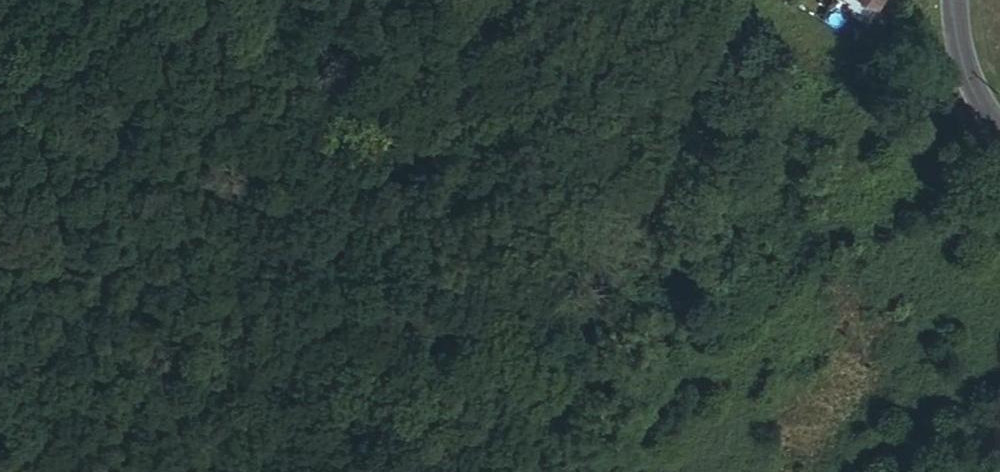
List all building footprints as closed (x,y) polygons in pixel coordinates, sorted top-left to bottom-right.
[(852,0),(839,0),(845,4),(843,8),(845,9),(852,0)] [(875,0),(852,0),(845,9),(863,20),(875,0)]
